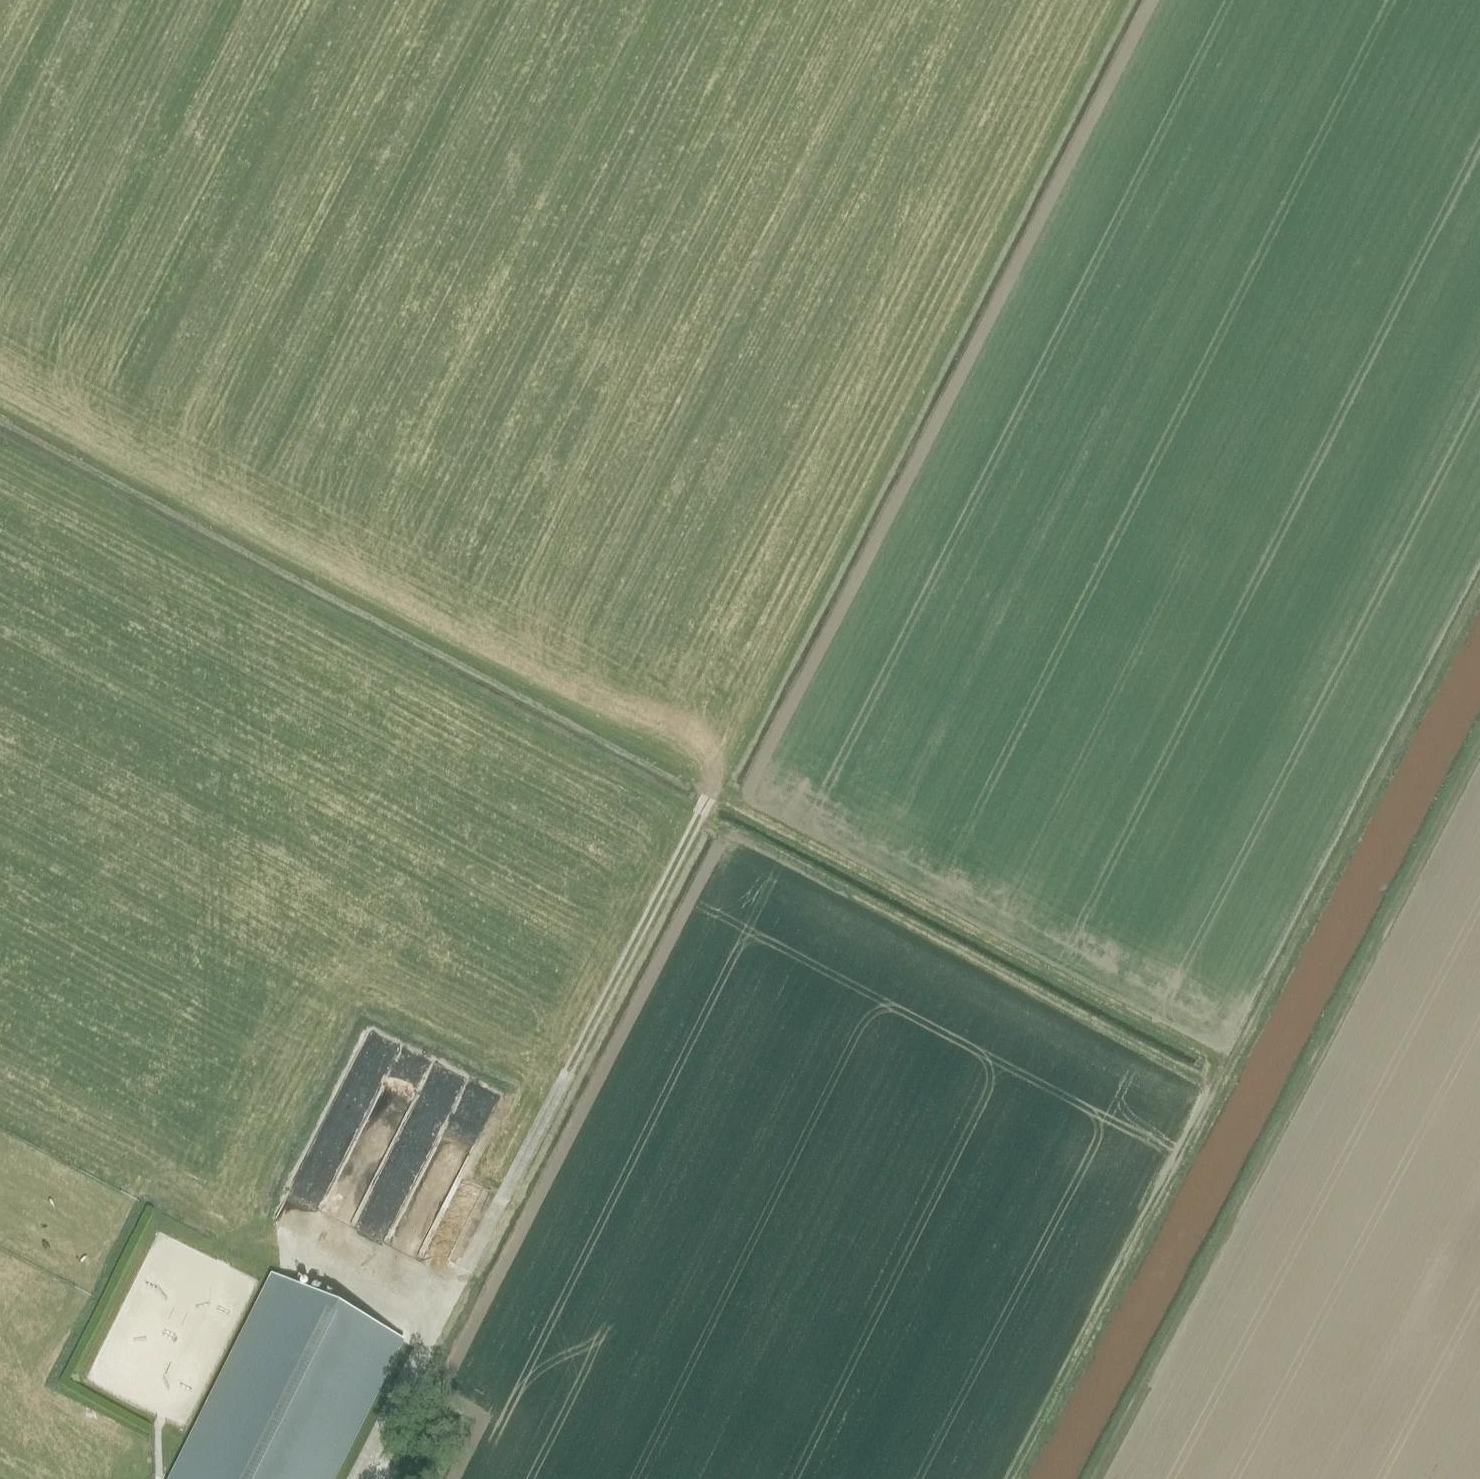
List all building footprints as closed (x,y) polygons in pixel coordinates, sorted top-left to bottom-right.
[(308,1160),(294,1193),(329,1208),(325,1218),(355,1231),(401,1122),(383,1114),(370,1146),(352,1139),(337,1172),(308,1160)] [(424,1255),(453,1187),(424,1175),(395,1242),(424,1255)] [(405,1341),(272,1275),(171,1478),(337,1478),(405,1341)]
